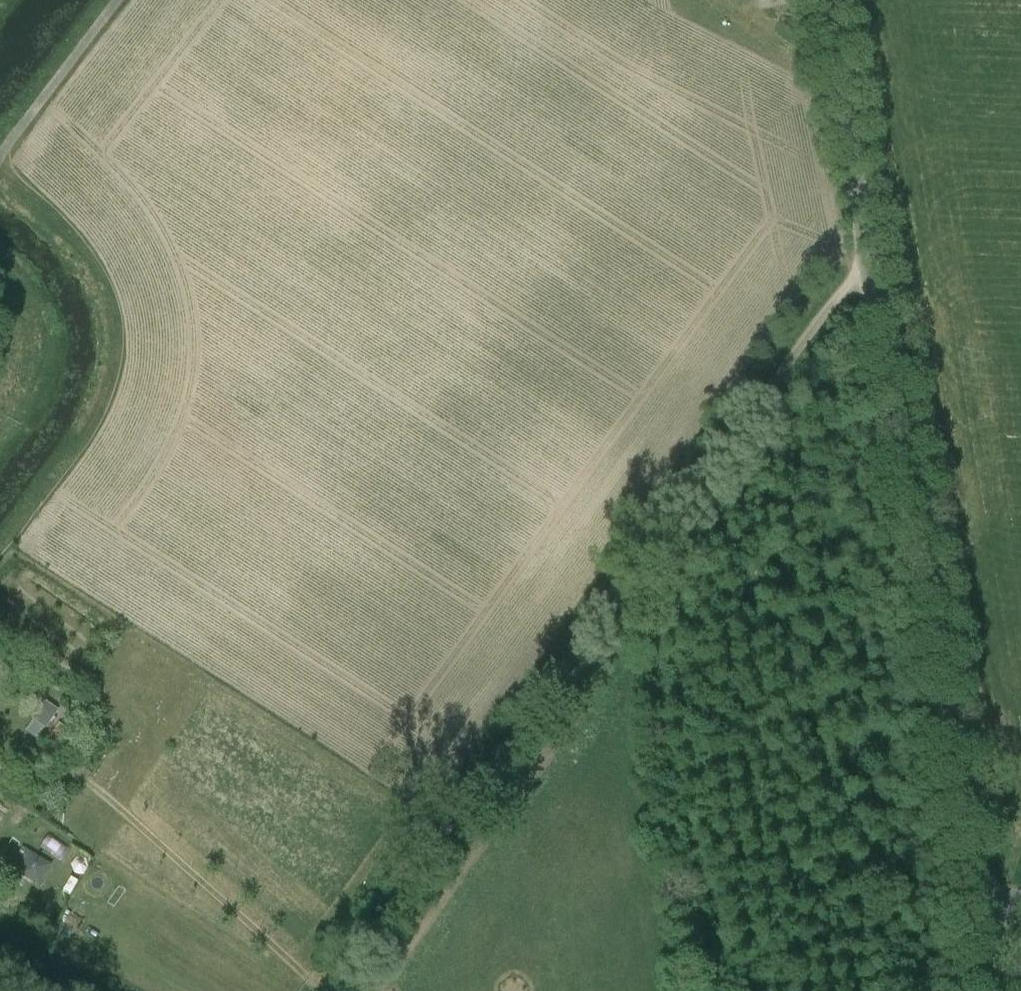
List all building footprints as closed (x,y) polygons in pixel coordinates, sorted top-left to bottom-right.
[(45,728),(59,709),(45,700),(31,719),(45,728)] [(43,885),(54,862),(30,850),(18,873),(43,885)]
